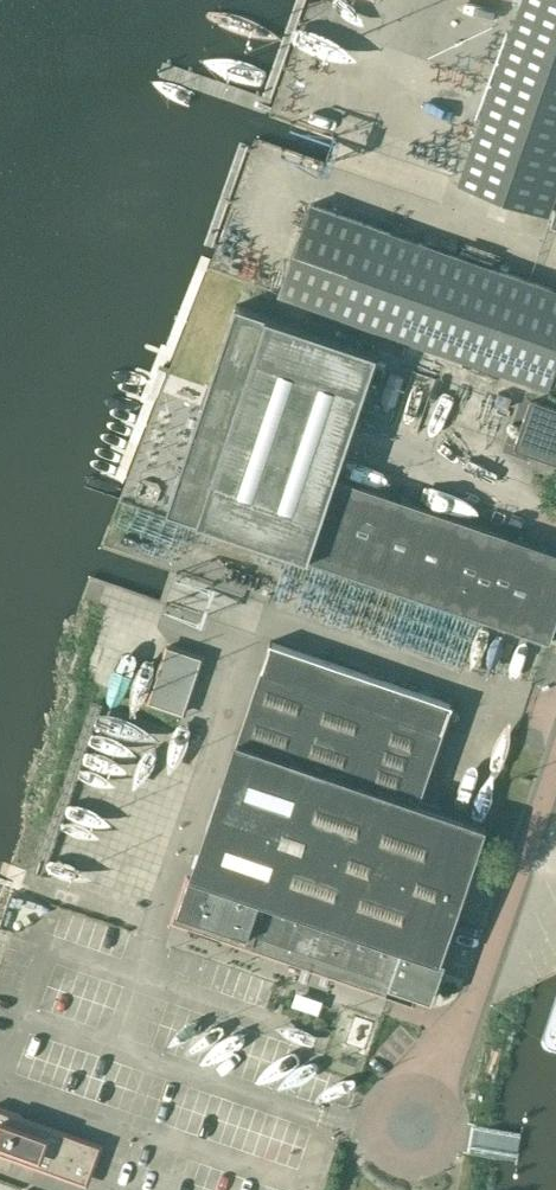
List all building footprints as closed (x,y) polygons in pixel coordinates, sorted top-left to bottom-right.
[(458,180),(553,214),(550,222),(555,225),(555,0),(521,0),(458,180)] [(310,203),(278,293),(547,387),(555,360),(555,290),(310,203)] [(265,315),(236,305),(166,508),(197,519),(197,520),(550,639),(555,620),(555,551),(334,475),(376,352),(265,315)] [(530,400),(513,446),(555,461),(555,409),(530,400)] [(166,641),(146,701),(185,715),(205,655),(166,641)] [(271,644),(180,907),(391,978),(389,983),(430,997),(444,961),(439,959),(485,825),(418,802),(451,706),(271,644)] [(93,1147),(18,1120),(20,1114),(0,1107),(0,1154),(5,1156),(8,1150),(83,1177),(93,1147)]
